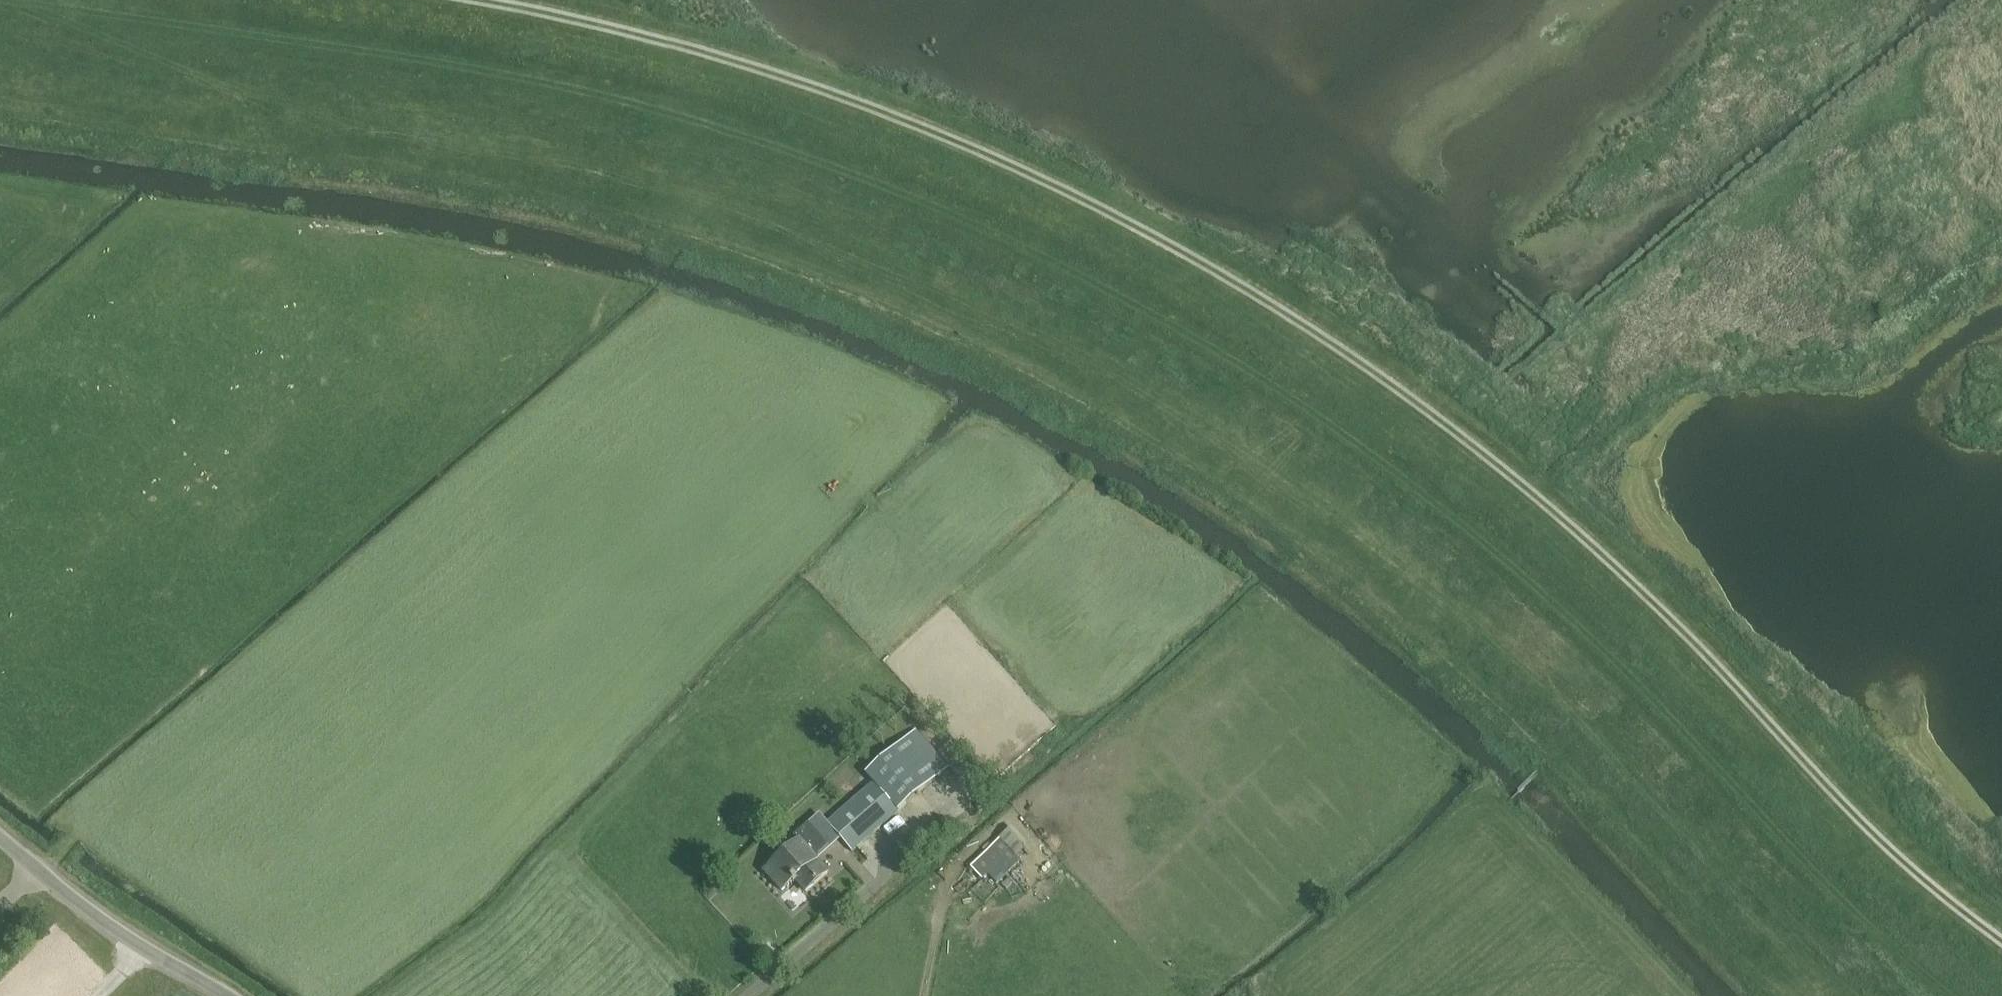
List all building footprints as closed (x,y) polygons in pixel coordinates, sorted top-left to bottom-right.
[(852,852),(899,812),(899,813),(949,768),(915,731),(866,776),(874,784),(827,824),(852,852)] [(798,842),(765,872),(782,892),(795,880),(807,892),(828,873),(812,856),(826,844),(808,824),(794,837),(798,842)] [(1009,827),(1000,834),(1016,855),(1025,848),(1009,827)] [(970,867),(982,879),(1005,857),(993,845),(970,867)]
